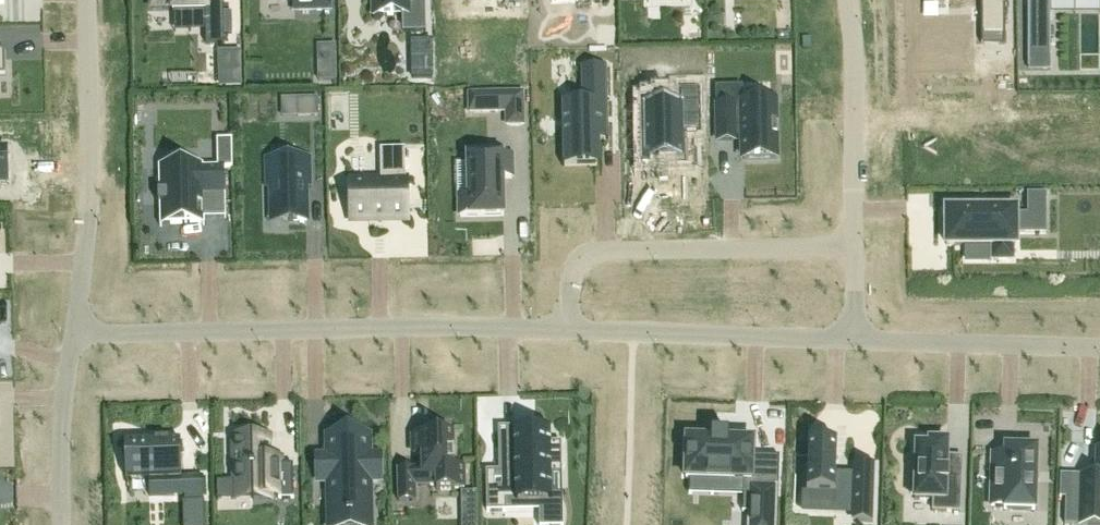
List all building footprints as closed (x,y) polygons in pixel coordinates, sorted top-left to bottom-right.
[(152,8),(173,7),(173,12),(174,12),(205,11),(206,32),(206,44),(225,44),(224,2),(207,2),(207,0),(152,0),(152,8)] [(295,11),(315,10),(330,10),(330,0),(294,0),(295,11)] [(374,16),(403,16),(403,34),(426,33),(426,0),(374,0),(374,16)] [(981,37),(1004,37),(1004,7),(1007,7),(1007,0),(981,0),(981,37)] [(1028,68),(1029,68),(1029,57),(1051,57),(1051,24),(1050,24),(1050,0),(1028,0),(1028,68)] [(319,80),(336,80),(335,46),(318,46),(319,80)] [(596,163),(595,138),(607,138),(607,140),(608,140),(608,124),(605,124),(604,115),(608,115),(607,66),(581,67),(581,102),(561,103),(562,167),(565,167),(565,164),(596,163)] [(742,88),(716,88),(717,106),(717,142),(736,141),(736,138),(743,138),(744,160),(776,159),(774,103),(742,104),(742,88)] [(685,161),(683,108),(699,107),(699,89),(680,89),(681,103),(643,103),(644,162),(685,161)] [(507,126),(523,126),(523,94),(469,95),(469,113),(507,113),(507,126)] [(317,116),(317,99),(297,100),(297,116),(317,116)] [(160,166),(159,166),(160,227),(162,227),(162,224),(179,224),(198,223),(203,223),(203,226),(204,225),(204,219),(204,196),(225,195),(225,178),(225,168),(233,168),(232,152),(232,140),(224,140),(217,140),(218,167),(203,167),(203,165),(201,165),(201,167),(191,168),(160,168),(160,166)] [(10,184),(9,149),(0,149),(0,184),(10,184)] [(408,205),(407,179),(406,179),(405,169),(405,149),(390,149),(380,149),(381,182),(365,182),(350,182),(350,193),(350,210),(350,220),(364,219),(384,219),(408,218),(408,205)] [(511,155),(468,156),(468,163),(469,196),(460,196),(461,217),(504,217),(503,179),(512,179),(511,155)] [(271,188),(272,217),(278,217),(284,217),(289,216),(289,221),(298,221),(307,221),(306,206),(306,187),(310,187),(310,182),(310,170),(310,160),(288,160),(266,161),(267,188),(271,188)] [(942,219),(942,239),(947,239),(947,246),(993,246),(993,259),(1012,259),(1012,246),(1016,246),(1016,234),(1046,234),(1045,195),(1028,195),(1028,216),(1016,216),(1016,211),(991,211),(971,211),(947,211),(947,219),(942,219)] [(499,472),(486,473),(487,513),(505,513),(505,502),(552,501),(552,474),(562,474),(562,444),(551,444),(551,430),(548,430),(548,433),(542,433),(535,433),(501,434),(498,434),(499,472)] [(686,480),(689,480),(743,482),(743,497),(742,513),(750,513),(750,524),(774,524),(775,486),(778,486),(779,472),(752,471),(752,456),(753,441),(729,440),(729,435),(711,434),(711,439),(687,439),(686,480)] [(422,469),(398,470),(399,502),(416,501),(415,487),(436,486),(436,490),(464,490),(464,466),(455,467),(454,436),(414,436),(415,457),(422,457),(422,469)] [(330,460),(316,460),(317,472),(317,480),(331,480),(331,497),(332,511),(332,517),(368,517),(368,511),(368,503),(368,479),(382,479),(381,469),(381,459),(367,459),(367,437),(330,438),(330,460)] [(269,439),(234,440),(235,482),(235,483),(235,500),(252,500),(271,500),(271,496),(279,496),(279,500),(294,499),(293,465),(281,465),(281,461),(270,461),(269,439)] [(181,441),(124,443),(126,479),(127,479),(149,478),(149,496),(184,495),(204,495),(204,477),(182,478),(181,441)] [(808,443),(806,494),(833,495),(833,508),(851,509),(851,523),(872,523),(874,465),(853,464),(852,475),(842,475),(842,477),(835,477),(836,444),(808,443)] [(911,479),(911,496),(915,496),(915,501),(933,501),(933,512),(960,513),(961,479),(948,479),(948,474),(946,474),(947,458),(947,443),(930,443),(930,447),(917,446),(915,479),(911,479)] [(993,456),(991,507),(1004,508),(1004,510),(1035,511),(1036,450),(1006,449),(1006,456),(993,456)] [(1064,524),(1099,524),(1099,453),(1097,452),(1097,461),(1096,471),(1096,479),(1081,478),(1081,498),(1065,498),(1064,524)] [(183,502),(183,524),(205,524),(204,501),(185,502),(183,502)]
